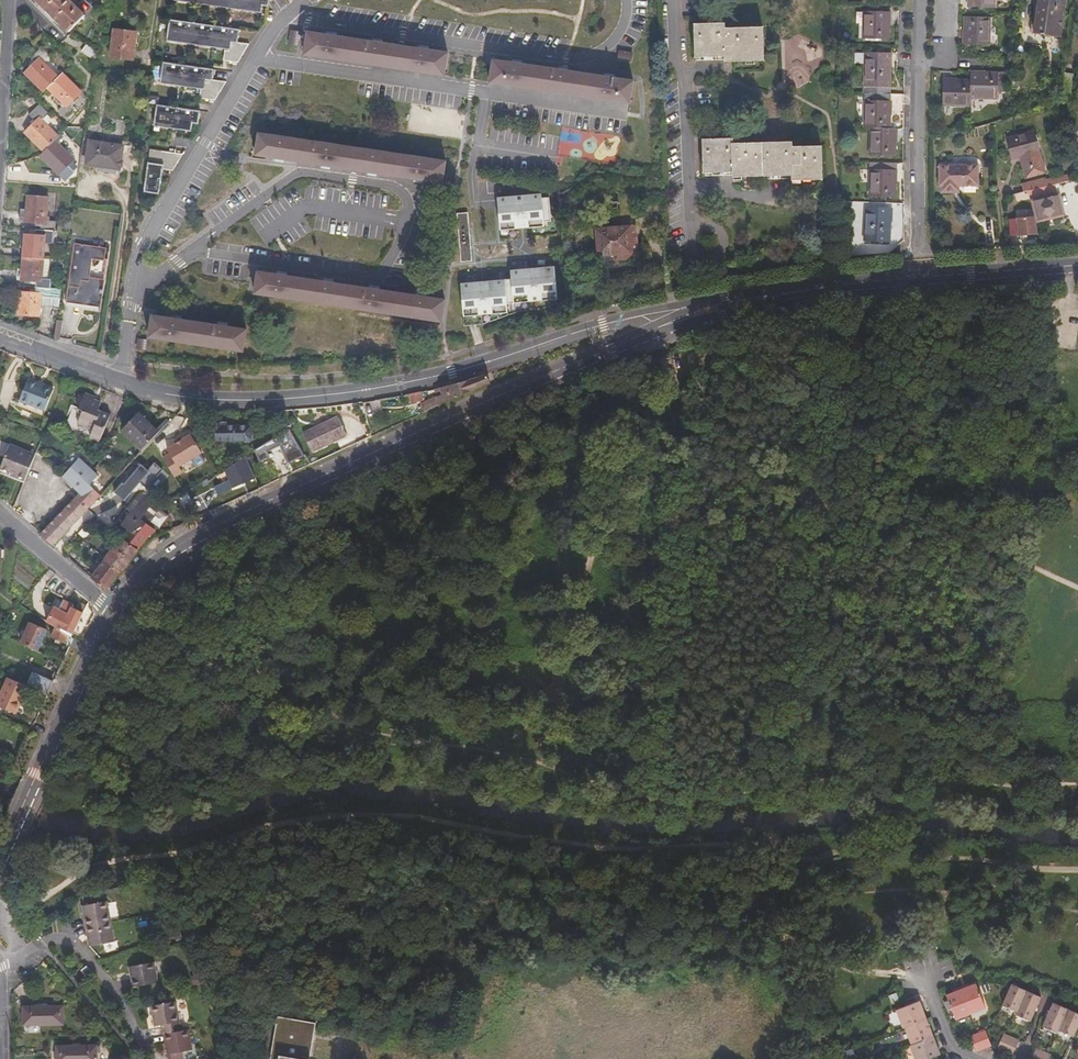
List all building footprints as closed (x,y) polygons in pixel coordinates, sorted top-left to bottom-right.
[(69,32),(85,16),(69,0),(37,0),(69,32)] [(261,10),(262,3),(269,3),(270,0),(174,0),(261,10)] [(972,8),(998,9),(998,0),(973,0),(972,8)] [(1036,33),(1063,37),(1067,0),(1041,0),(1036,33)] [(889,39),(890,12),(863,11),(862,38),(889,39)] [(171,17),(168,37),(226,47),(225,59),(240,61),(250,42),(238,40),(240,28),(171,17)] [(994,20),(969,19),(967,45),(993,46),(994,20)] [(764,61),(763,27),(725,28),(725,23),(694,24),(695,58),(724,58),(724,62),(764,61)] [(137,34),(114,30),(110,57),(133,60),(137,34)] [(324,33),(304,30),(300,52),(443,74),(446,52),(425,48),(375,41),(324,33)] [(287,32),(285,43),(298,45),(299,33),(287,32)] [(96,62),(97,53),(86,45),(81,52),(96,62)] [(894,47),(869,46),(867,95),(868,94),(867,129),(872,128),(871,156),(897,157),(898,130),(893,130),(893,95),(892,95),(894,47)] [(633,51),(618,48),(617,59),(631,61),(633,51)] [(25,73),(45,92),(48,88),(58,78),(41,62),(48,56),(41,49),(31,59),(35,63),(25,73)] [(511,61),(490,58),(487,80),(628,102),(631,79),(608,76),(564,69),(511,61)] [(200,96),(215,98),(227,81),(214,78),(214,68),(165,60),(162,80),(201,85),(200,96)] [(81,91),(63,73),(58,78),(48,88),(64,104),(57,109),(65,117),(74,107),(70,102),(81,91)] [(999,97),(1006,98),(1009,80),(1009,76),(973,75),(973,83),(945,82),(944,107),(972,108),(973,100),(999,101),(999,97)] [(158,102),(155,122),(192,128),(194,121),(200,121),(201,110),(158,102)] [(54,141),(58,136),(41,119),(46,113),(40,107),(30,117),(34,121),(23,132),(42,152),(54,141)] [(446,156),(255,128),(251,151),(279,155),(325,162),(372,169),(419,176),(441,179),(446,156)] [(1044,172),(1033,131),(1007,138),(1014,160),(1021,158),(1026,177),(1044,172)] [(142,150),(142,147),(90,140),(87,163),(98,164),(119,167),(139,170),(142,150)] [(42,152),(39,155),(65,181),(73,172),(67,166),(73,160),(54,141),(42,152)] [(731,141),(701,142),(703,176),(731,175),(731,178),(761,177),(761,180),(789,179),(789,181),(821,180),(820,147),(790,148),(790,143),(732,146),(731,141)] [(151,147),(145,188),(161,191),(165,169),(174,170),(184,153),(151,147)] [(240,156),(226,154),(225,165),(239,167),(240,156)] [(897,163),(871,163),(870,197),(896,197),(897,163)] [(118,175),(119,167),(98,164),(97,172),(118,175)] [(943,192),(953,192),(954,186),(961,186),(980,185),(981,164),(941,165),(941,185),(943,185),(943,192)] [(1024,190),(1053,182),(1056,181),(1069,178),(1068,172),(1047,178),(1047,175),(1022,182),(1024,190)] [(1024,190),(1015,192),(1017,200),(1034,196),(1039,217),(1064,210),(1059,192),(1055,193),(1053,182),(1024,190)] [(497,202),(499,228),(523,226),(543,224),(542,220),(550,219),(548,195),(541,195),(540,191),(496,195),(497,202)] [(40,225),(40,231),(54,232),(55,223),(47,222),(48,199),(29,198),(27,212),(21,212),(20,224),(40,225)] [(890,210),(864,209),(863,243),(889,244),(890,210)] [(468,211),(456,212),(457,229),(460,261),(471,260),(469,229),(468,211)] [(1011,236),(1038,233),(1036,214),(1009,218),(1011,236)] [(58,232),(70,233),(70,223),(60,222),(58,232)] [(600,256),(610,255),(637,253),(635,228),(598,231),(600,256)] [(25,235),(24,259),(44,261),(45,240),(53,241),(54,232),(40,231),(39,236),(25,235)] [(107,250),(76,245),(67,306),(101,310),(106,282),(91,280),(94,260),(105,262),(107,250)] [(637,253),(610,255),(611,261),(637,259),(637,253)] [(36,283),(36,288),(50,289),(51,280),(43,279),(44,261),(24,259),(22,274),(19,273),(19,282),(36,283)] [(533,265),(510,266),(512,300),(558,296),(554,263),(533,265)] [(271,271),(257,268),(253,291),(443,320),(446,297),(425,294),(376,286),(317,277),(271,271)] [(482,277),(459,280),(461,313),(511,310),(508,274),(482,277)] [(41,298),(61,300),(62,290),(50,289),(36,288),(36,293),(21,292),(20,316),(39,316),(41,298)] [(178,316),(155,312),(153,325),(151,336),(237,349),(247,350),(250,327),(225,323),(178,316)] [(147,338),(138,337),(136,347),(145,348),(147,338)] [(51,388),(25,379),(17,400),(43,409),(51,388)] [(101,438),(111,412),(99,407),(102,401),(95,399),(97,395),(86,391),(80,405),(76,404),(69,419),(73,427),(101,438)] [(420,391),(406,394),(407,403),(421,400),(420,391)] [(153,439),(162,430),(142,411),(127,427),(146,446),(153,439)] [(340,415),(305,432),(313,450),(349,434),(340,415)] [(210,428),(218,442),(219,443),(245,443),(247,445),(248,445),(251,445),(252,442),(252,438),(252,437),(252,428),(249,428),(221,427),(221,424),(218,424),(210,424),(210,428)] [(292,461),(307,454),(291,431),(290,431),(258,447),(269,472),(279,467),(272,452),(285,447),(292,461)] [(170,452),(163,456),(174,475),(182,471),(179,465),(202,452),(191,433),(182,439),(176,442),(167,448),(170,452)] [(14,476),(27,481),(36,453),(10,443),(0,468),(10,472),(15,474),(14,476)] [(224,466),(229,479),(217,483),(219,491),(256,479),(249,457),(224,466)] [(39,532),(52,544),(101,493),(92,485),(101,476),(82,459),(64,477),(79,491),(39,532)] [(149,468),(140,461),(116,492),(127,501),(141,482),(154,493),(169,474),(154,462),(149,468)] [(138,550),(148,538),(157,530),(148,523),(145,521),(148,516),(144,512),(147,508),(152,502),(140,492),(115,521),(128,531),(123,538),(138,550)] [(145,521),(148,523),(155,515),(147,508),(144,512),(148,516),(145,521)] [(137,551),(138,550),(123,538),(106,559),(122,571),(129,562),(137,551)] [(106,559),(92,577),(107,590),(122,571),(106,559)] [(68,636),(69,636),(86,606),(79,602),(75,609),(73,607),(64,602),(59,611),(65,615),(63,618),(66,620),(60,630),(68,636)] [(30,624),(20,644),(37,651),(46,630),(30,624)] [(68,636),(60,630),(57,628),(53,635),(64,642),(68,636)] [(30,689),(48,696),(52,687),(54,682),(37,675),(30,689)] [(28,688),(6,679),(0,693),(0,705),(14,711),(21,695),(23,696),(28,688)] [(21,695),(14,711),(16,712),(23,696),(21,695)] [(1,776),(8,778),(15,763),(9,760),(1,776)] [(91,920),(116,916),(112,895),(87,900),(91,920)] [(120,935),(116,916),(91,920),(95,940),(120,935)] [(165,976),(161,955),(135,960),(139,981),(165,976)] [(93,973),(98,968),(91,960),(87,965),(93,973)] [(990,1006),(981,982),(966,987),(975,1012),(990,1006)] [(1020,1011),(1029,989),(1026,987),(1016,983),(1007,1004),(1020,1011)] [(951,993),(952,997),(961,1017),(975,1012),(966,987),(951,993)] [(1034,1020),(1038,1012),(1045,996),(1029,989),(1020,1011),(1019,1013),(1034,1020)] [(169,1028),(194,1025),(192,1014),(184,1015),(181,994),(157,999),(160,1019),(167,1018),(169,1028)] [(924,1000),(921,1001),(901,1009),(907,1027),(910,1026),(931,1017),(924,1000)] [(67,1021),(67,1002),(26,1003),(26,1021),(67,1021)] [(1063,1030),(1073,1008),(1058,1002),(1051,1018),(1048,1027),(1061,1033),(1063,1030)] [(217,1006),(218,1014),(225,1014),(224,1005),(217,1006)] [(1077,1035),(1077,1010),(1073,1008),(1063,1030),(1077,1037),(1077,1035)] [(317,1021),(280,1015),(272,1058),(313,1058),(313,1057),(311,1057),(317,1021)] [(938,1035),(931,1017),(910,1026),(916,1044),(938,1035)] [(194,1025),(169,1028),(173,1058),(178,1058),(188,1057),(187,1046),(197,1044),(194,1025)] [(988,1048),(995,1045),(990,1030),(983,1032),(988,1048)] [(981,1051),(988,1048),(983,1032),(975,1035),(978,1043),(981,1051)] [(1019,1047),(1022,1039),(1010,1033),(1008,1032),(1004,1040),(1019,1047)] [(938,1035),(916,1044),(914,1044),(920,1058),(928,1058),(944,1053),(938,1035)] [(1016,1054),(1019,1047),(1004,1040),(1000,1047),(1016,1054)] [(102,1043),(61,1043),(61,1058),(103,1058),(102,1043)] [(233,1055),(231,1045),(222,1047),(224,1057),(233,1055)] [(1040,1047),(1037,1054),(1048,1058),(1054,1058),(1056,1056),(1057,1054),(1053,1053),(1040,1047)]
